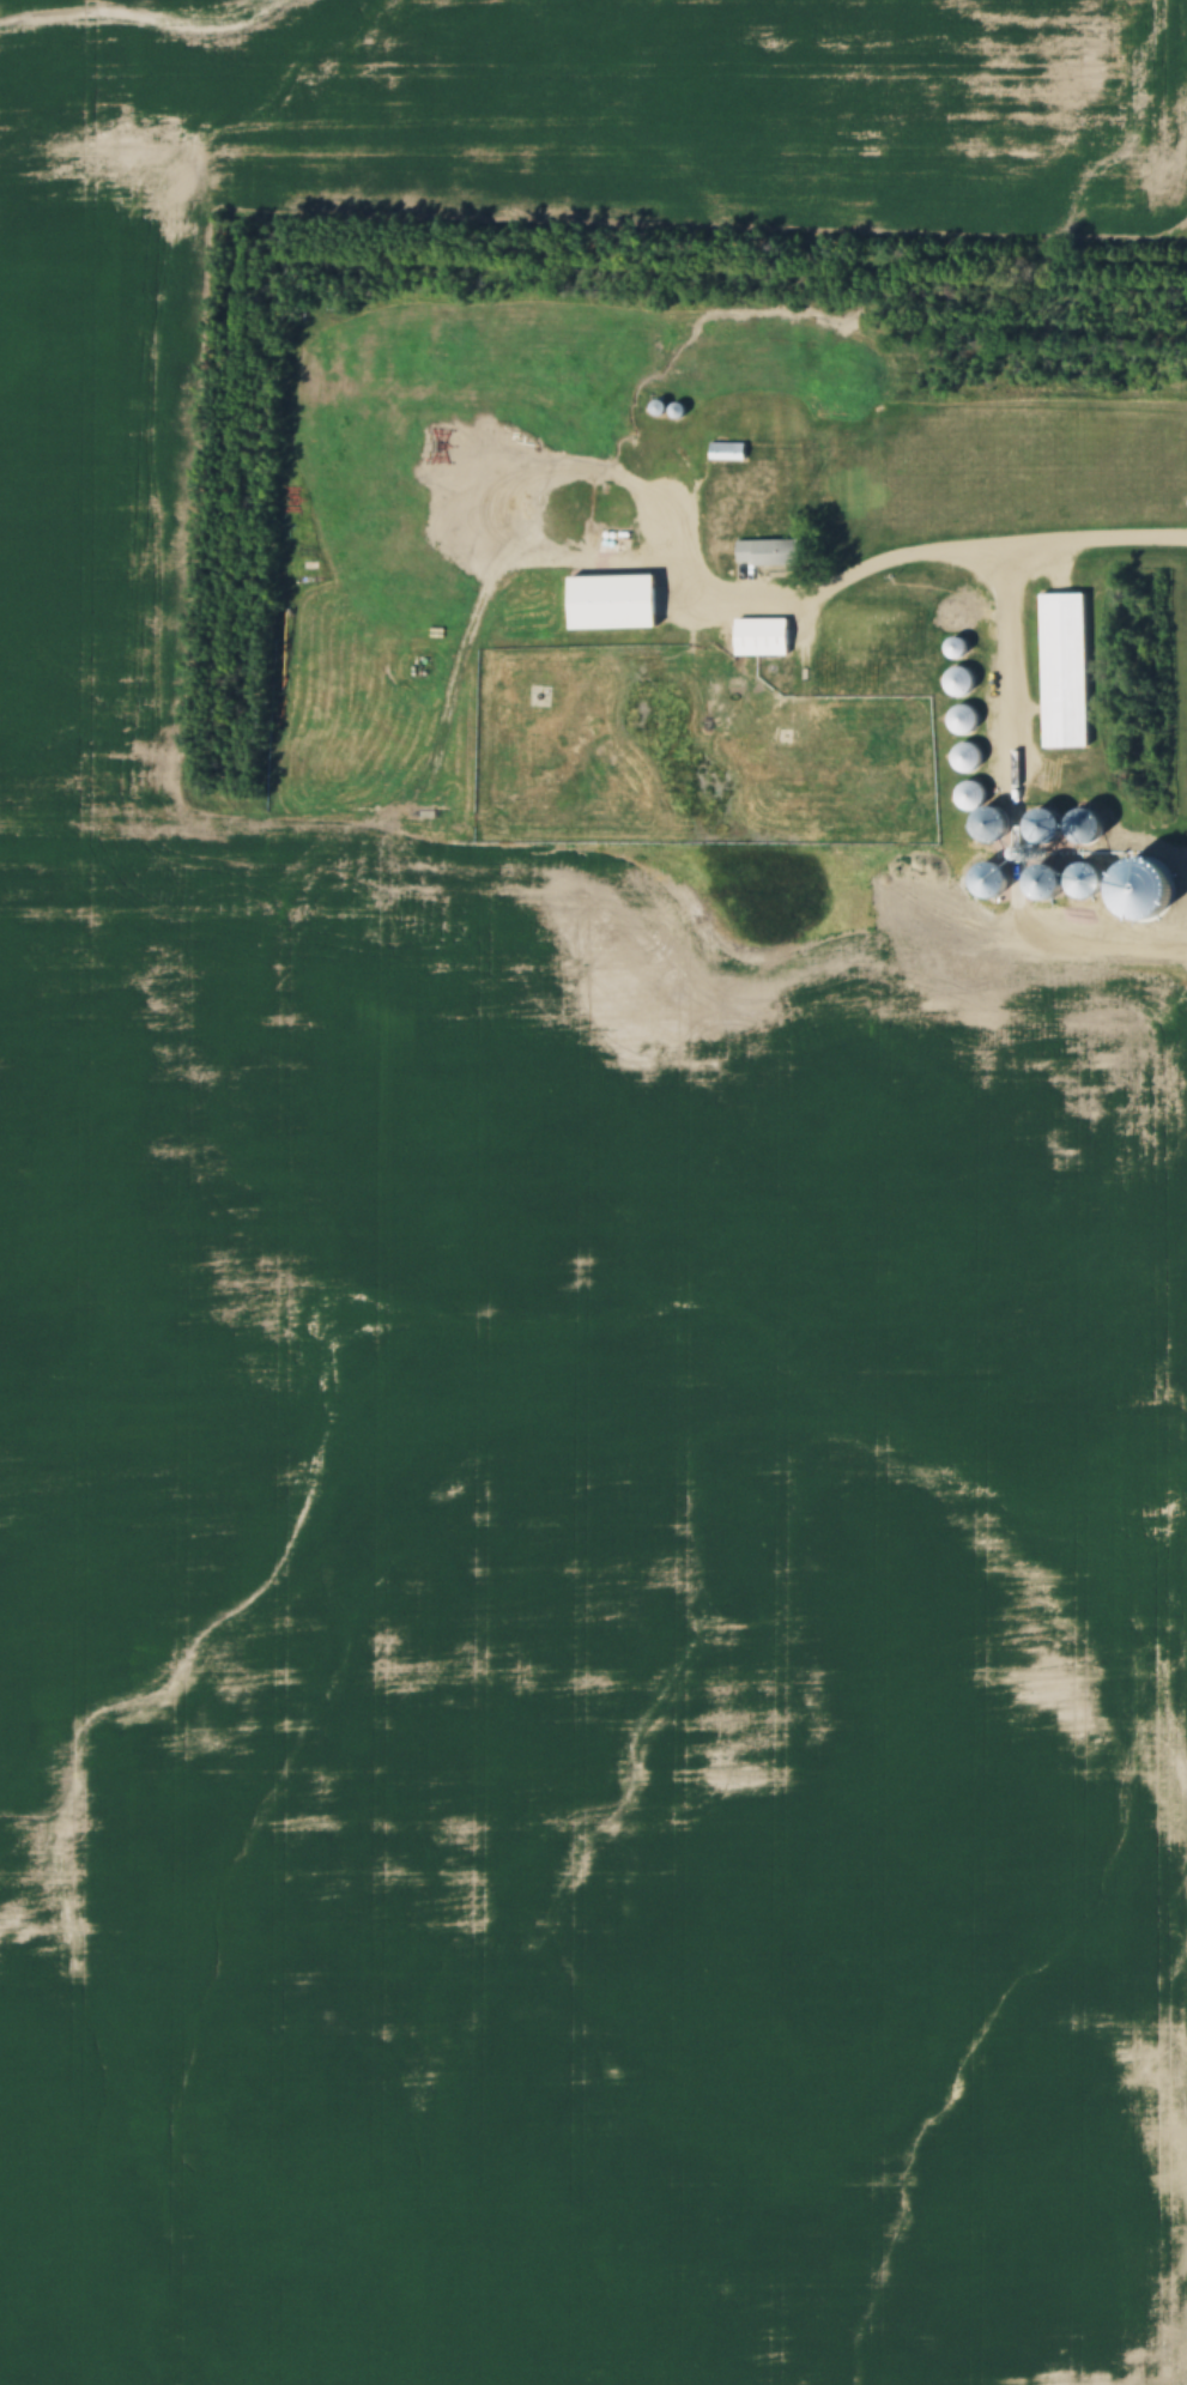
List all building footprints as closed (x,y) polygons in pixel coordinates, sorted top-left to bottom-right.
[(746,461),(746,444),(709,444),(709,461),(746,461)] [(356,480),(341,480),(340,488),(356,488),(356,480)] [(740,541),(740,567),(802,567),(802,541),(740,541)] [(661,630),(660,576),(571,578),(572,631),(661,630)] [(1040,595),(1042,750),(1091,750),(1089,595),(1040,595)] [(738,621),(738,657),(791,657),(791,621),(738,621)] [(957,750),(958,774),(973,773),(972,749),(957,750)] [(1081,843),(1102,838),(1095,808),(1075,813),(1081,843)] [(1006,811),(985,809),(983,840),(1003,842),(1006,811)] [(1061,832),(1047,811),(1029,822),(1042,844),(1061,832)]
